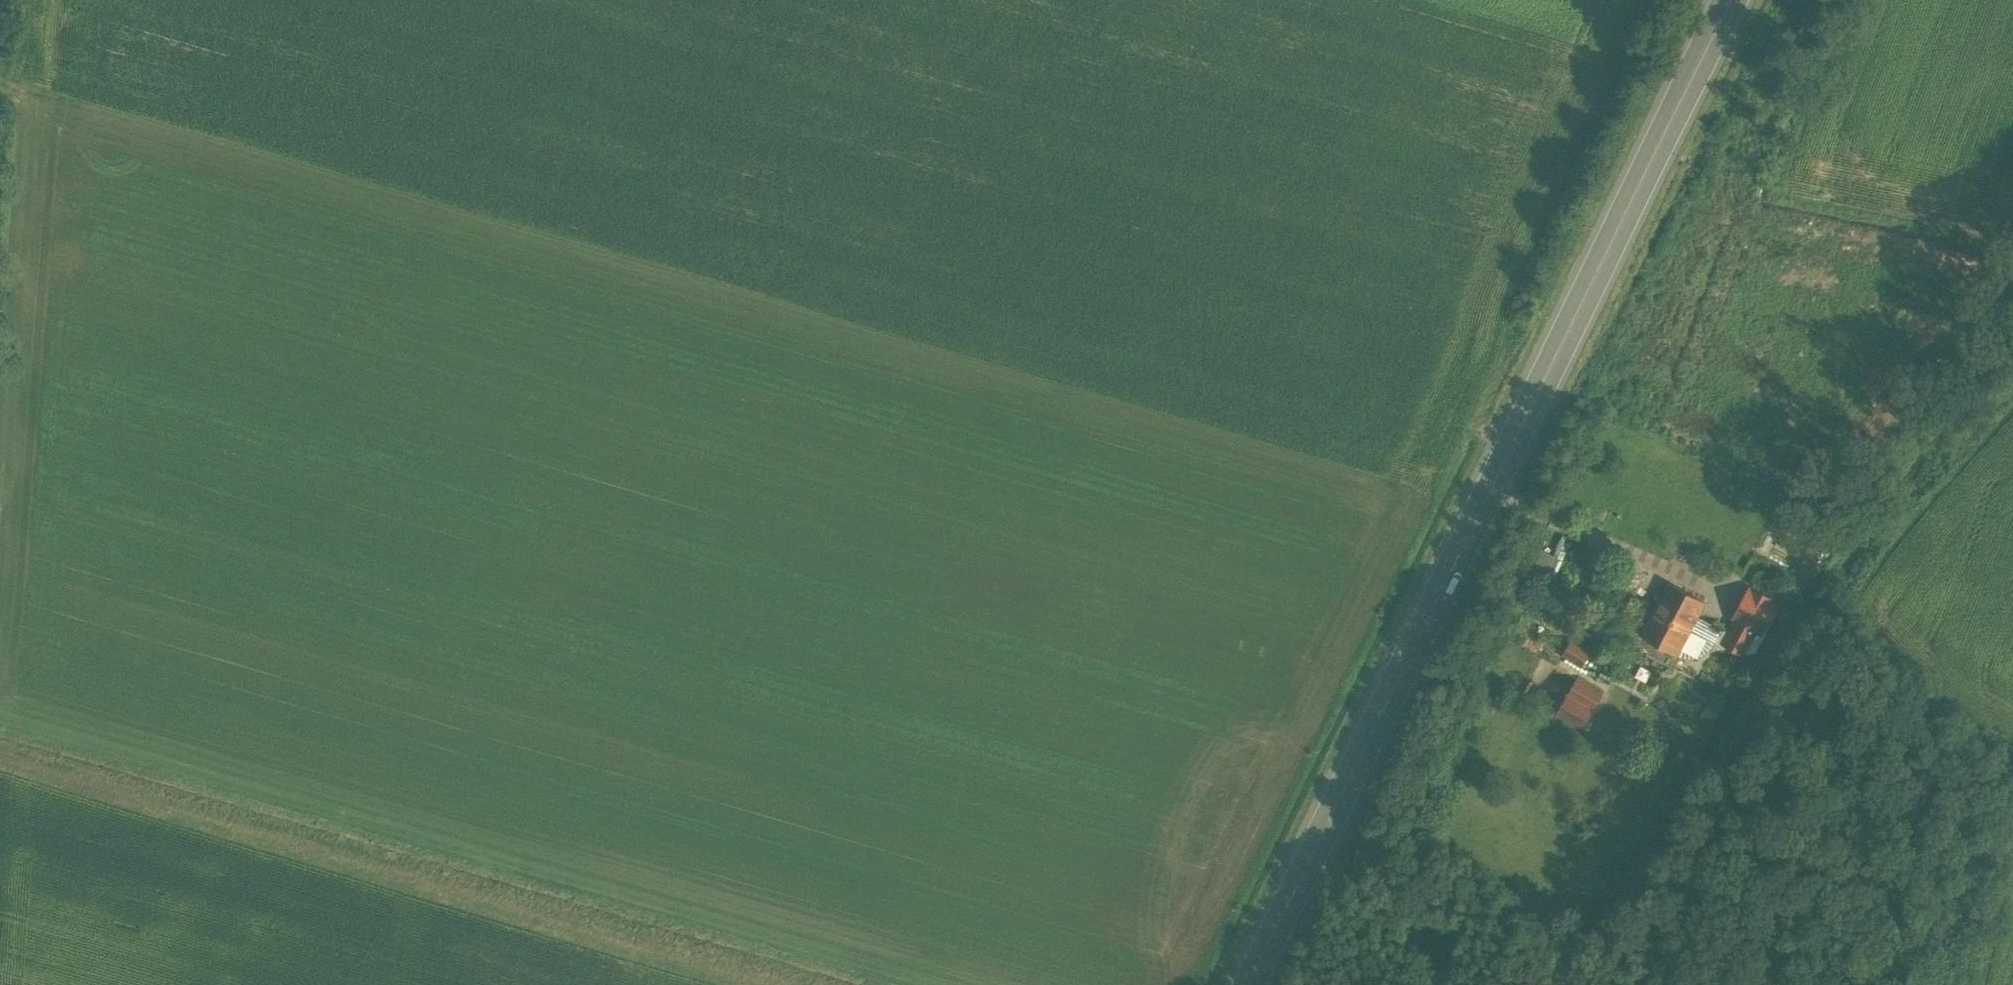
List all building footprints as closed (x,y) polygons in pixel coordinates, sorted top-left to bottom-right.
[(1546,549),(1541,559),(1561,567),(1565,557),(1546,549)] [(1669,582),(1640,635),(1677,655),(1698,616),(1705,602),(1669,582)] [(1737,616),(1723,642),(1752,657),(1763,636),(1755,632),(1758,627),(1760,628),(1775,601),(1751,587),(1735,615),(1737,616)] [(1722,628),(1698,616),(1677,655),(1681,657),(1687,658),(1692,658),(1697,658),(1701,656),(1704,655),(1709,651),(1713,646),(1722,628)] [(1577,640),(1568,655),(1590,668),(1599,653),(1577,640)] [(1581,676),(1565,720),(1594,730),(1609,687),(1581,676)]
